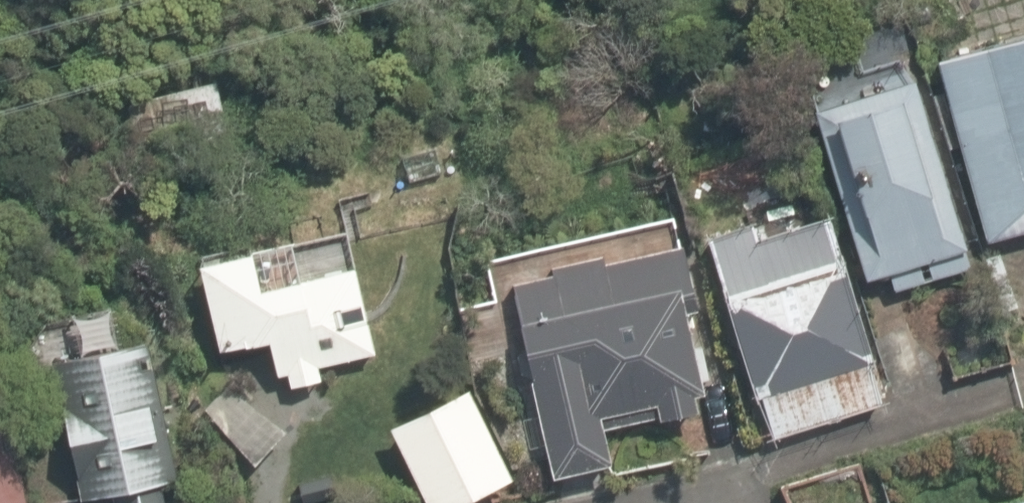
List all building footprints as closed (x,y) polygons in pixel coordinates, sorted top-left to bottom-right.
[(930,47),(982,240),(1023,229),(1023,22),(930,47)] [(799,101),(858,276),(881,268),(892,298),(948,279),(943,263),(975,252),(911,63),(799,101)] [(787,224),(784,217),(709,238),(748,388),(754,386),(768,433),(886,399),(843,249),(835,251),(824,213),(787,224)] [(597,223),(495,245),(519,375),(531,373),(552,473),(603,462),(596,429),(702,406),(677,290),(691,287),(677,221),(600,237),(597,223)] [(283,384),(319,376),(316,362),(368,350),(349,259),(250,280),(242,241),(186,253),(207,351),(258,341),(265,375),(280,371),(283,384)] [(157,470),(177,465),(135,317),(39,344),(81,492),(105,485),(110,502),(166,502),(157,470)] [(480,413),(471,395),(456,402),(449,387),(379,420),(418,502),(446,502),(508,473),(497,451),(480,413)] [(11,450),(0,453),(0,502),(23,502),(11,450)]
